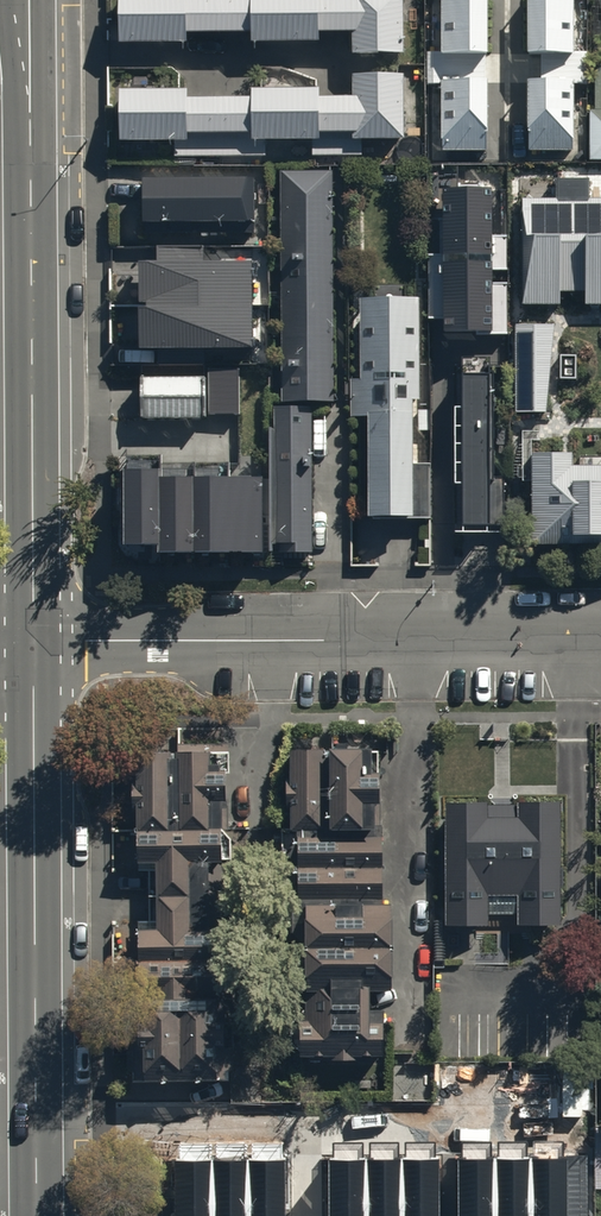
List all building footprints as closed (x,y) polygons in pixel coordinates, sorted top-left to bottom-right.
[(121,43),(188,43),(188,31),(254,31),(254,41),(319,41),(319,28),(355,28),(355,52),(405,53),(405,0),(121,0),(121,43)] [(445,48),(489,48),(488,0),(445,0),(445,48)] [(531,49),(574,49),(574,0),(531,0),(531,49)] [(599,63),(600,109),(591,109),(591,155),(600,155),(600,63),(599,63)] [(187,90),(124,91),(125,140),(173,139),(173,161),(271,160),(271,140),(313,140),(313,156),(365,156),(365,141),(408,140),(407,72),(355,72),(355,95),(320,95),(320,87),(255,88),(255,98),(187,98),(187,90)] [(486,79),(444,79),(444,146),(486,146),(486,79)] [(576,81),(529,81),(530,147),(576,147),(576,81)] [(521,193),(521,297),(558,297),(558,287),(582,286),(583,301),(600,301),(600,193),(591,193),(591,170),(557,170),(557,193),(521,193)] [(285,175),(287,403),(338,403),(336,174),(285,175)] [(257,176),(146,176),(146,228),(257,228),(257,176)] [(493,178),(439,178),(440,333),(504,332),(503,280),(488,280),(488,267),(506,266),(506,230),(493,230),(493,178)] [(252,254),(138,254),(138,343),(252,343),(252,254)] [(419,297),(363,297),(363,373),(351,373),(352,415),(365,415),(366,517),(429,517),(429,465),(412,465),(412,397),(419,397),(419,297)] [(553,321),(515,319),(511,412),(549,414),(553,321)] [(205,368),(138,368),(138,415),(205,415),(205,368)] [(240,368),(208,368),(208,415),(240,415),(240,368)] [(496,374),(467,374),(467,415),(458,414),(458,489),(467,489),(467,543),(509,543),(509,483),(496,483),(496,374)] [(283,445),(270,445),(270,560),(317,560),(317,409),(283,410),(283,445)] [(600,538),(600,458),(572,458),(572,442),(530,442),(530,538),(600,538)] [(125,541),(159,540),(158,470),(157,457),(124,457),(125,541)] [(159,551),(262,549),(261,469),(158,470),(159,540),(159,551)] [(292,1045),(301,1053),(386,1053),(386,1008),(373,1009),(373,990),(395,990),(395,901),(384,901),(384,746),(290,746),(291,826),(281,826),(281,857),(301,857),(301,905),(308,905),(308,988),(301,988),(301,1014),(292,1024),(292,1045)] [(208,769),(208,748),(127,748),(127,829),(139,829),(139,867),(149,867),(149,922),(138,922),(138,1073),(230,1073),(230,1105),(276,1105),(275,1059),(234,1059),(234,919),(206,919),(206,860),(223,860),(223,769),(208,769)] [(560,924),(561,802),(521,802),(521,817),(489,817),(489,800),(445,799),(445,925),(488,925),(488,913),(517,913),(517,924),(560,924)] [(329,1159),(329,1215),(437,1215),(437,1158),(329,1159)] [(177,1160),(177,1215),(284,1215),(284,1159),(177,1160)] [(458,1159),(458,1215),(566,1215),(566,1159),(458,1159)]
